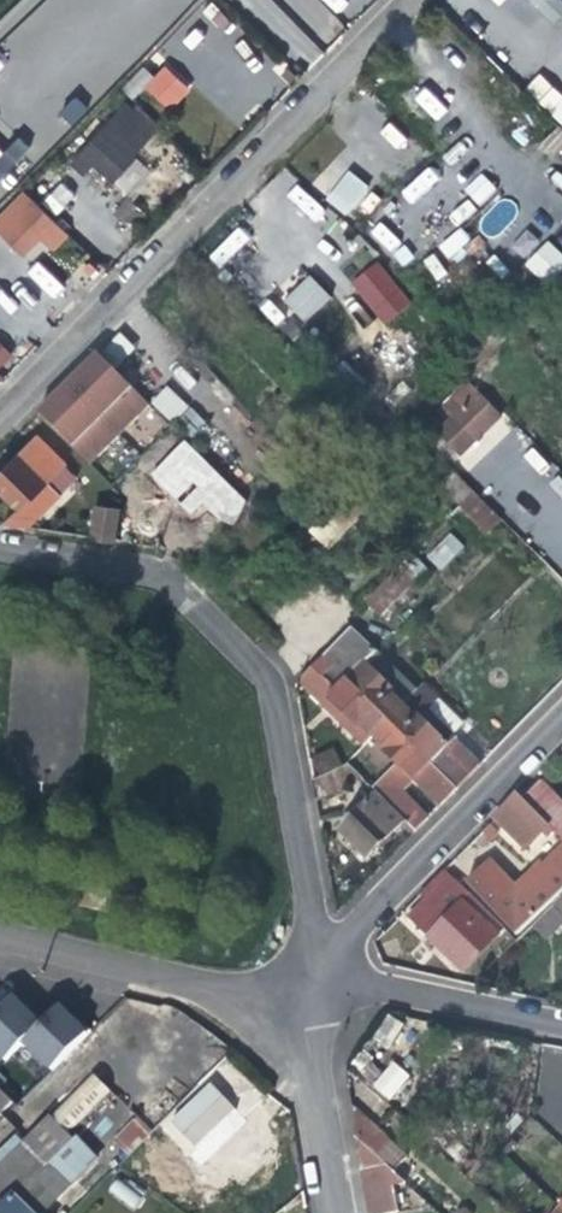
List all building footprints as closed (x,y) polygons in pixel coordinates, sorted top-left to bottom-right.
[(336,14),(348,3),(345,0),(323,0),(336,14)] [(514,6),(531,23),(557,0),(509,0),(514,6)] [(134,101),(158,80),(145,69),(123,91),(134,101)] [(158,80),(148,90),(172,112),(183,102),(193,92),(168,70),(158,80)] [(561,126),(561,96),(540,73),(525,87),(561,126)] [(425,86),(412,99),(435,122),(448,110),(425,86)] [(74,95),(57,114),(71,126),(88,108),(74,95)] [(160,135),(124,106),(72,168),(86,180),(96,172),(115,188),(134,166),(160,135)] [(16,137),(2,152),(0,150),(0,179),(29,148),(16,137)] [(411,204),(440,178),(429,165),(399,192),(411,204)] [(323,198),(345,216),(369,188),(348,169),(323,198)] [(483,173),(463,187),(477,205),(497,191),(483,173)] [(60,183),(42,201),(55,215),(73,196),(60,183)] [(0,216),(0,235),(23,257),(32,249),(43,238),(61,252),(71,239),(22,194),(0,216)] [(381,221),(369,232),(402,267),(414,256),(381,221)] [(237,228),(209,255),(219,266),(247,239),(237,228)] [(461,228),(439,243),(449,258),(471,243),(461,228)] [(525,262),(547,285),(561,270),(561,254),(548,240),(525,262)] [(38,261),(26,274),(53,299),(65,286),(38,261)] [(347,271),(329,290),(369,328),(393,303),(364,276),(352,265),(347,271)] [(294,297),(285,306),(309,328),(334,301),(311,281),(294,297)] [(13,358),(0,346),(0,371),(13,358)] [(49,416),(41,423),(92,469),(152,413),(102,365),(94,372),(49,416)] [(429,424),(463,461),(475,450),(507,421),(469,384),(429,424)] [(165,385),(150,403),(172,421),(187,403),(165,385)] [(30,440),(25,436),(9,453),(14,458),(30,440)] [(204,506),(227,526),(250,501),(181,438),(147,476),(194,518),(204,506)] [(0,516),(0,522),(18,525),(49,492),(36,480),(53,462),(38,447),(30,440),(14,458),(9,453),(0,462),(0,500),(8,508),(0,516)] [(482,536),(498,520),(469,492),(454,507),(482,536)] [(90,506),(90,541),(117,542),(117,506),(90,506)] [(439,570),(465,547),(451,531),(425,554),(439,570)] [(421,571),(406,556),(359,603),(373,618),(421,571)] [(339,633),(316,655),(381,719),(403,697),(354,648),(339,633)] [(316,655),(292,680),(318,705),(357,743),(366,735),(381,719),(316,655)] [(464,756),(445,738),(430,723),(416,709),(429,697),(416,684),(403,697),(381,719),(426,763),(452,789),(474,766),(464,756)] [(457,724),(429,697),(416,709),(430,723),(445,738),(457,724)] [(376,751),(390,765),(365,788),(371,795),(399,821),(410,831),(423,818),(397,792),(403,786),(409,779),(435,805),(452,789),(426,763),(381,719),(366,735),(379,747),(376,751)] [(337,763),(307,780),(310,798),(341,784),(340,783),(352,777),(337,763)] [(543,782),(525,801),(548,823),(557,832),(561,837),(561,802),(543,782)] [(399,821),(371,795),(361,805),(357,807),(349,816),(334,831),(362,859),(373,848),(377,849),(388,838),(388,832),(399,821)] [(552,838),(557,832),(548,823),(525,801),(522,798),(520,796),(497,819),(528,851),(546,832),(552,838)] [(545,870),(540,865),(515,890),(500,874),(488,863),(466,886),(472,893),(492,912),(499,920),(516,936),(522,929),(561,891),(561,853),(545,870)] [(433,884),(417,900),(421,904),(406,919),(463,976),(465,974),(475,984),(500,958),(489,949),(505,932),(444,873),(433,884)] [(0,1056),(41,1019),(26,1003),(22,1007),(9,997),(2,1003),(0,1004),(0,1056)] [(41,1019),(20,1039),(47,1066),(86,1029),(72,1016),(68,1019),(56,1005),(41,1019)] [(372,1040),(388,1049),(403,1023),(387,1014),(372,1040)] [(370,1086),(389,1101),(410,1075),(391,1060),(370,1086)] [(91,1075),(47,1117),(58,1128),(101,1085),(91,1075)] [(108,1093),(101,1085),(58,1128),(65,1135),(108,1093)] [(203,1088),(186,1105),(191,1111),(173,1129),(208,1164),(243,1129),(226,1112),(203,1088)] [(12,1103),(0,1091),(0,1114),(12,1103)] [(353,1110),(358,1139),(395,1174),(409,1158),(353,1110)] [(112,1141),(127,1154),(150,1128),(134,1115),(112,1141)] [(58,1128),(47,1117),(1,1163),(0,1164),(0,1185),(58,1128)] [(67,1192),(43,1168),(70,1142),(64,1136),(65,1135),(58,1128),(0,1185),(0,1189),(9,1198),(0,1206),(0,1212),(45,1212),(67,1192)] [(250,1133),(223,1160),(249,1188),(277,1160),(250,1133)] [(395,1174),(358,1139),(370,1212),(399,1212),(397,1187),(408,1185),(395,1174)] [(116,1179),(107,1191),(135,1210),(143,1198),(116,1179)]
